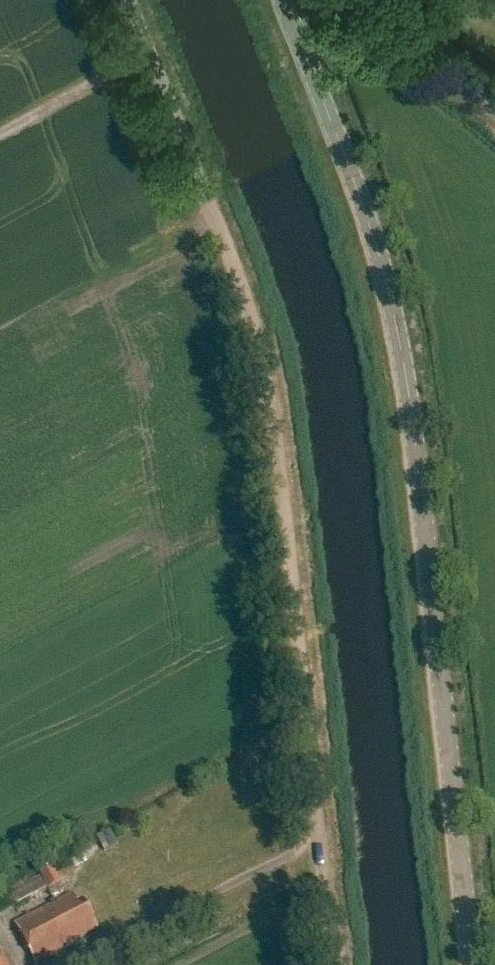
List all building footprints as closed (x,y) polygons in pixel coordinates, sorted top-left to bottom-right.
[(47,891),(48,893),(62,885),(53,870),(40,877),(41,878),(24,886),(20,880),(0,891),(0,915),(47,891)] [(72,894),(14,925),(35,964),(84,939),(82,936),(98,928),(84,902),(78,906),(72,894)]
